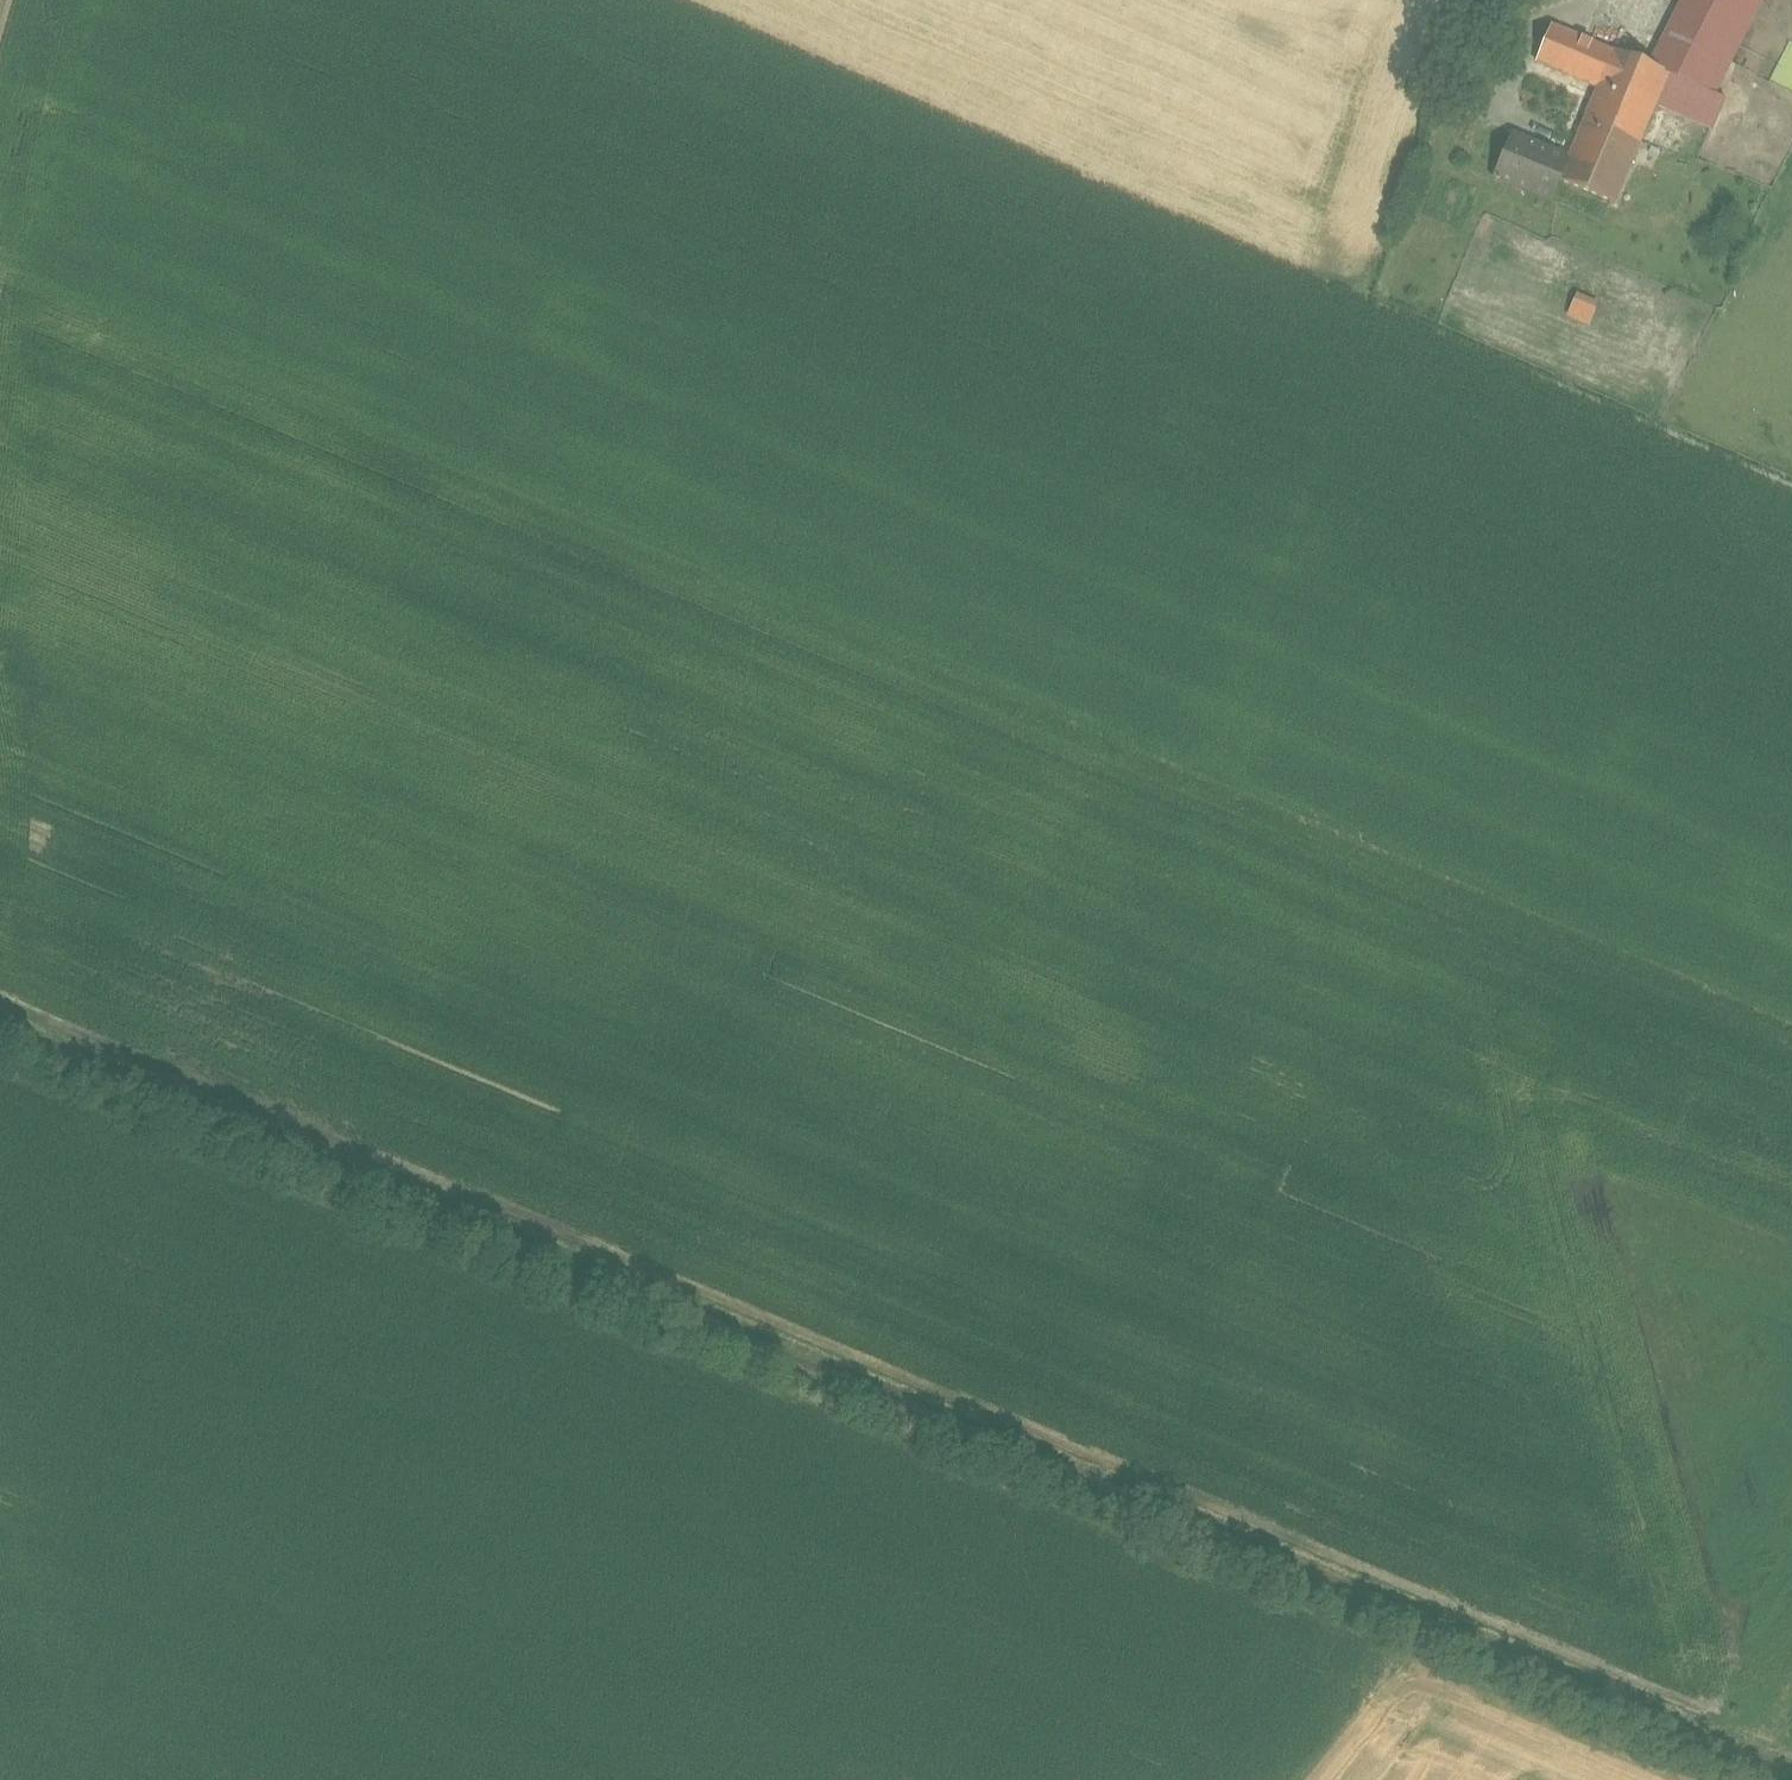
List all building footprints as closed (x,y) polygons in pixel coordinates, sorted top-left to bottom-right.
[(1649,63),(1675,75),(1719,94),(1727,76),(1766,0),(1682,0),(1649,63)] [(1649,63),(1554,22),(1537,61),(1598,89),(1568,157),(1559,176),(1565,179),(1619,203),(1660,108),(1675,75),(1649,63)] [(1675,75),(1660,108),(1714,132),(1729,98),(1719,94),(1675,75)] [(1559,176),(1568,157),(1513,133),(1494,176),(1555,203),(1565,179),(1559,176)] [(1579,292),(1568,318),(1593,328),(1603,302),(1579,292)]
